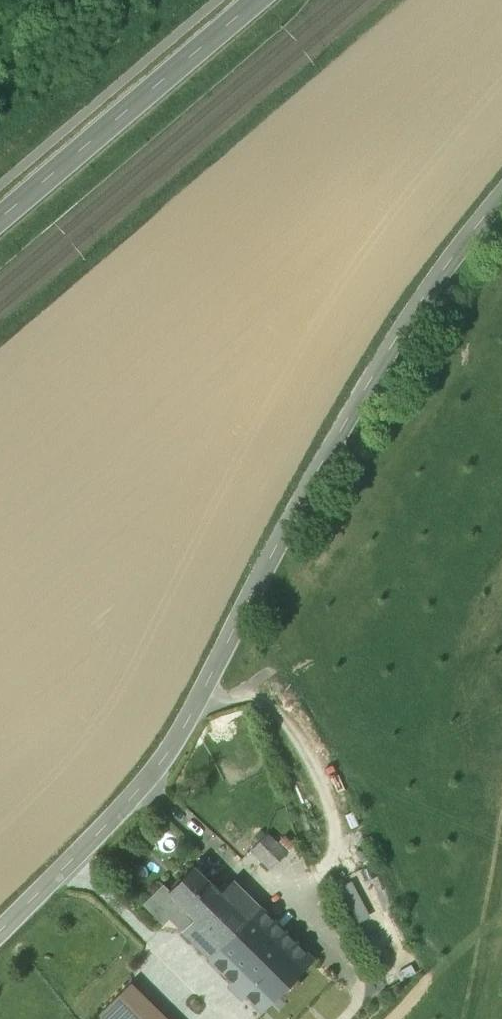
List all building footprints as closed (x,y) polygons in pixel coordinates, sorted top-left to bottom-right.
[(285,855),(265,835),(251,849),(271,869),(285,855)] [(194,920),(219,894),(191,868),(168,892),(162,886),(143,905),(162,924),(179,906),(194,920)] [(356,921),(369,915),(351,879),(339,886),(356,921)] [(231,884),(230,883),(219,894),(194,920),(183,931),(203,951),(235,982),(283,935),(237,890),(239,888),(233,882),(231,884)] [(283,935),(235,982),(260,1007),(308,960),(283,935)] [(132,982),(99,1015),(103,1018),(169,1018),(132,982)]
